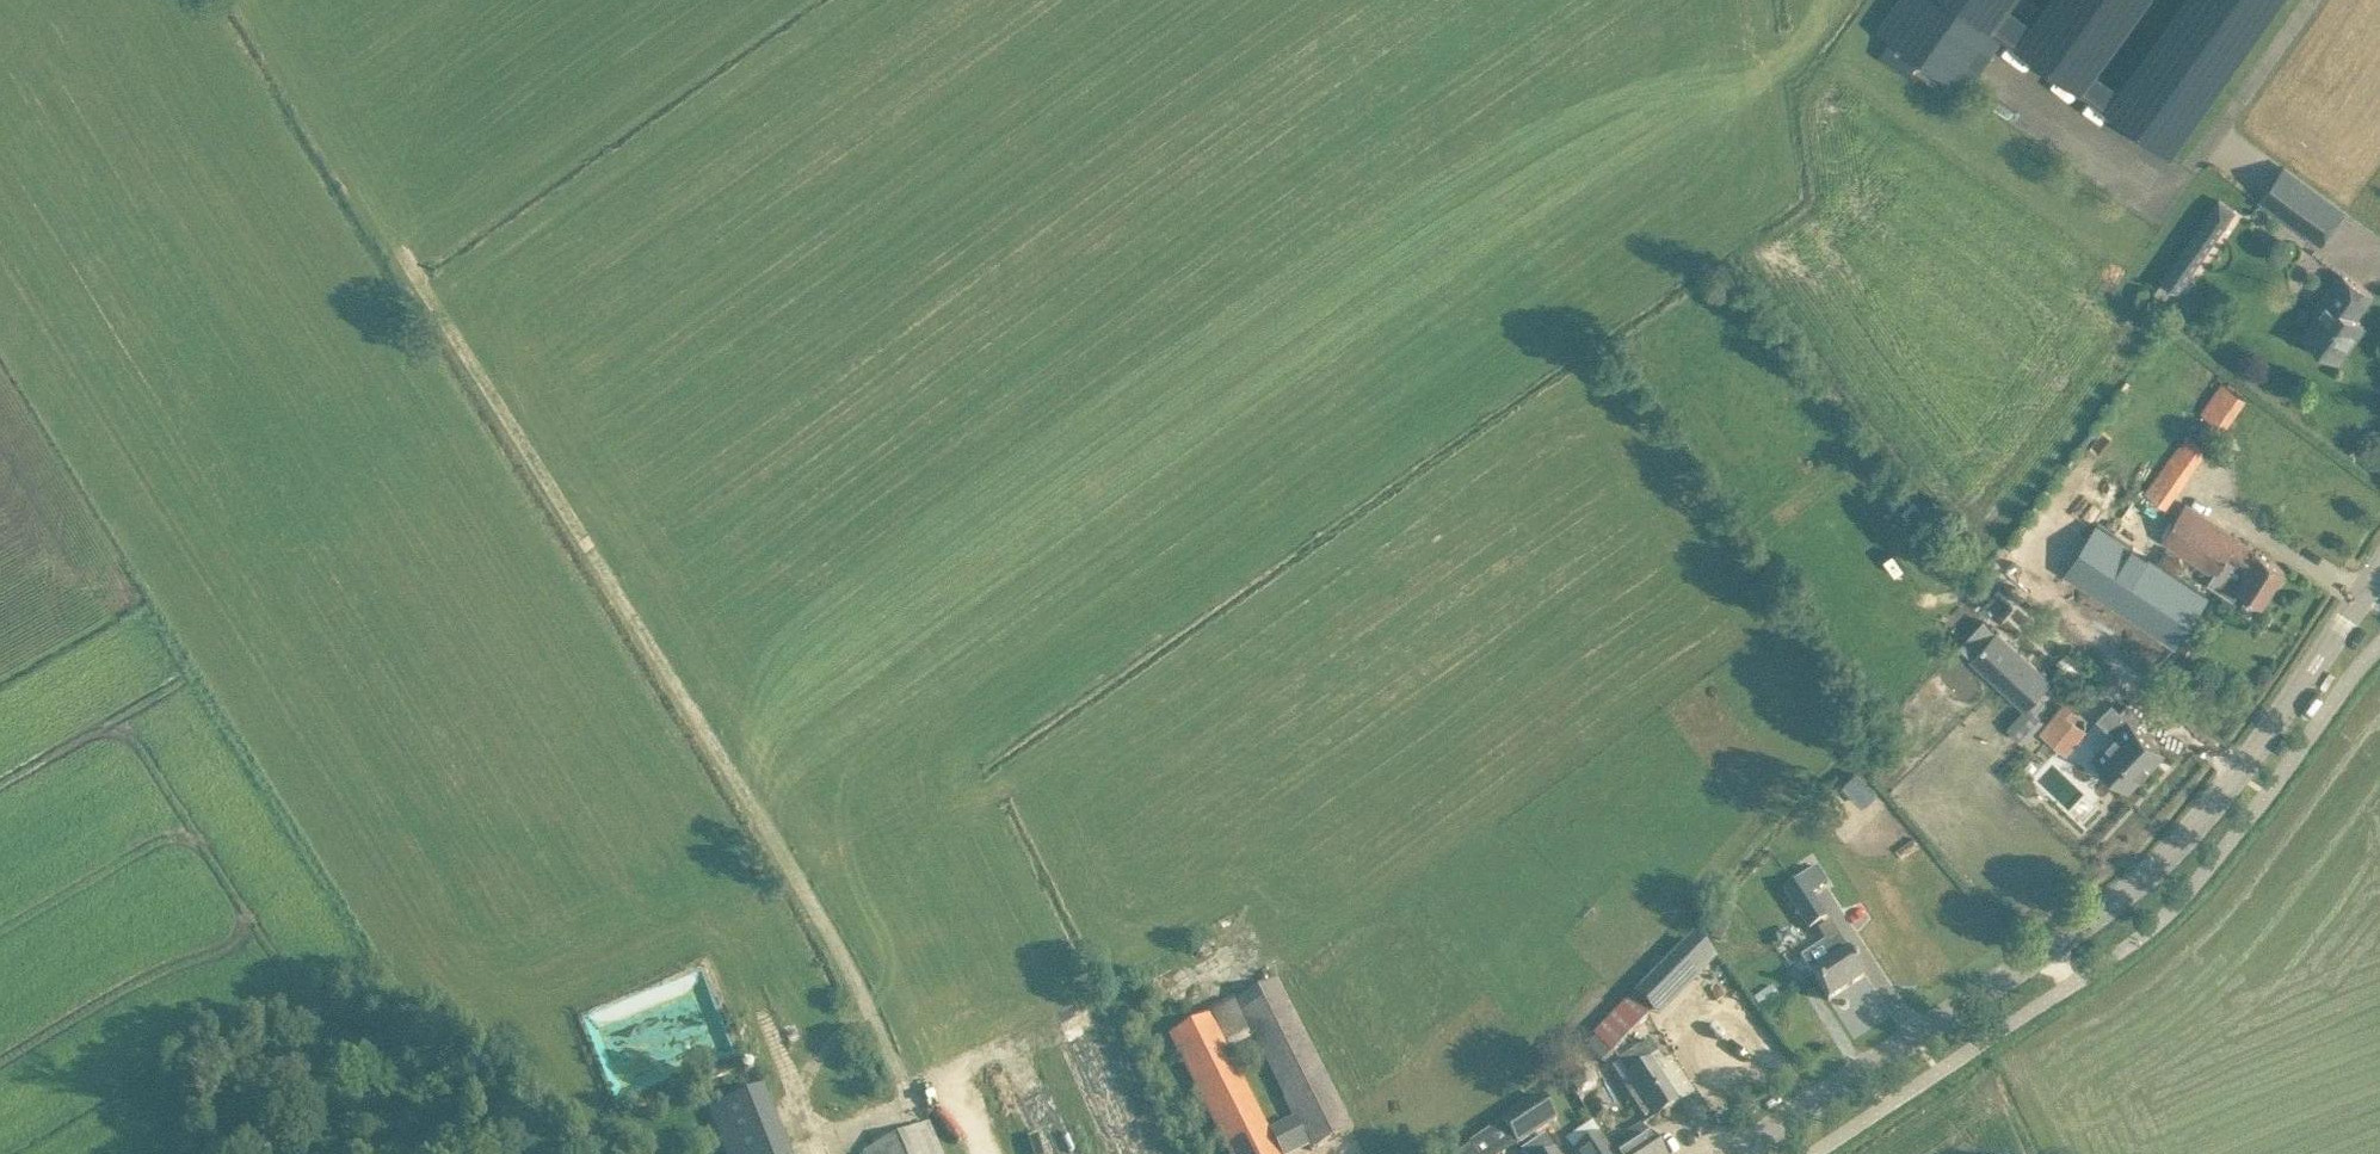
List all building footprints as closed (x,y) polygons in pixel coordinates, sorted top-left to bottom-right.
[(1893,37),(1880,56),(1908,76),(1921,57),(1965,88),(2005,32),(2170,150),(2278,0),(2184,0),(2123,86),(2097,67),(2144,0),(2047,0),(2033,20),(2007,2),(2008,0),(1895,0),(1877,25),(1893,37)] [(2258,197),(2320,243),(2347,207),(2284,161),(2258,197)] [(2162,281),(2178,292),(2233,211),(2217,200),(2162,281)] [(2356,315),(2373,292),(2344,271),(2316,309),(2320,313),(2305,334),(2339,359),(2365,322),(2356,315)] [(2201,410),(2224,427),(2246,397),(2223,379),(2201,410)] [(2143,490),(2166,506),(2209,446),(2186,429),(2143,490)] [(2173,522),(2163,537),(2197,560),(2217,573),(2238,587),(2263,603),(2286,567),(2257,548),(2256,549),(2240,538),(2240,537),(2186,502),(2173,522)] [(2065,570),(2177,644),(2209,596),(2097,522),(2065,570)] [(1973,656),(2026,704),(2028,702),(2047,682),(2050,678),(1998,629),(1973,656)] [(2073,662),(2078,666),(2085,673),(2095,662),(2083,651),(2073,662)] [(2050,678),(2047,682),(2056,690),(2078,666),(2073,662),(2070,659),(2061,669),(2060,668),(2050,678)] [(2066,698),(2040,728),(2068,753),(2090,729),(2077,717),(2082,712),(2066,698)] [(2026,704),(2008,724),(2025,739),(2045,717),(2028,702),(2026,704)] [(2116,731),(2095,754),(2130,787),(2164,751),(2135,723),(2140,717),(2127,704),(2121,710),(2113,702),(2100,716),(2116,731)] [(1801,878),(1783,889),(1810,929),(1827,919),(1812,895),(1827,885),(1816,868),(1801,878)] [(1826,942),(1828,946),(1840,939),(1830,923),(1818,930),(1826,942)] [(1826,942),(1801,958),(1828,1000),(1865,977),(1840,938),(1840,939),(1828,946),(1826,942)] [(1692,941),(1649,984),(1639,994),(1660,1015),(1713,962),(1692,941)] [(1237,1002),(1312,1151),(1353,1130),(1277,981),(1237,1002)] [(1210,1010),(1229,1050),(1253,1038),(1233,998),(1210,1010)] [(1601,1063),(1651,1014),(1636,999),(1587,1047),(1601,1063)] [(1209,1015),(1170,1034),(1231,1153),(1280,1153),(1209,1015)] [(1628,1075),(1656,1118),(1679,1103),(1651,1060),(1650,1061),(1649,1059),(1657,1053),(1649,1041),(1620,1060),(1630,1074),(1628,1075)] [(1594,1079),(1578,1055),(1562,1070),(1576,1091),(1594,1079)] [(726,1153),(791,1153),(763,1087),(707,1110),(726,1153)] [(1559,1118),(1538,1092),(1482,1132),(1497,1153),(1500,1153),(1515,1143),(1517,1146),(1559,1118)] [(867,1153),(942,1153),(929,1124),(866,1152),(867,1153)] [(1607,1149),(1611,1153),(1663,1153),(1651,1135),(1648,1137),(1641,1127),(1607,1149)] [(1522,1153),(1557,1153),(1544,1135),(1520,1150),(1522,1153)] [(1607,1149),(1598,1135),(1574,1152),(1575,1153),(1611,1153),(1607,1149)] [(1468,1145),(1456,1153),(1474,1153),(1468,1145)]
